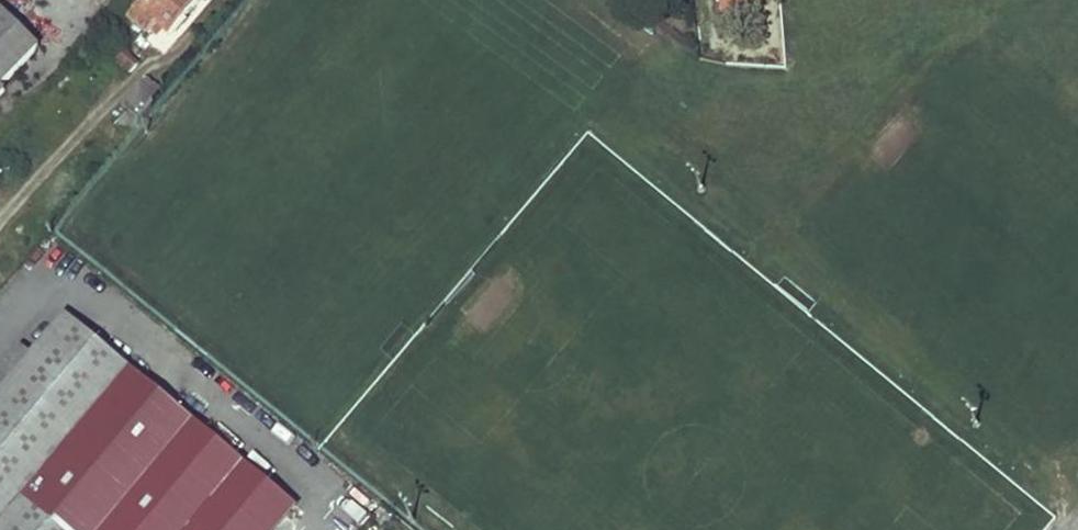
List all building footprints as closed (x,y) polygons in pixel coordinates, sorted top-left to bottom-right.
[(130,17),(151,34),(159,25),(171,35),(201,0),(145,0),(130,17)] [(0,8),(0,97),(7,90),(3,86),(40,47),(0,8)] [(126,54),(118,63),(132,75),(139,66),(126,54)] [(165,92),(147,77),(123,105),(130,112),(118,125),(130,138),(144,122),(141,119),(165,92)] [(66,316),(0,395),(0,529),(276,529),(295,507),(66,316)]
